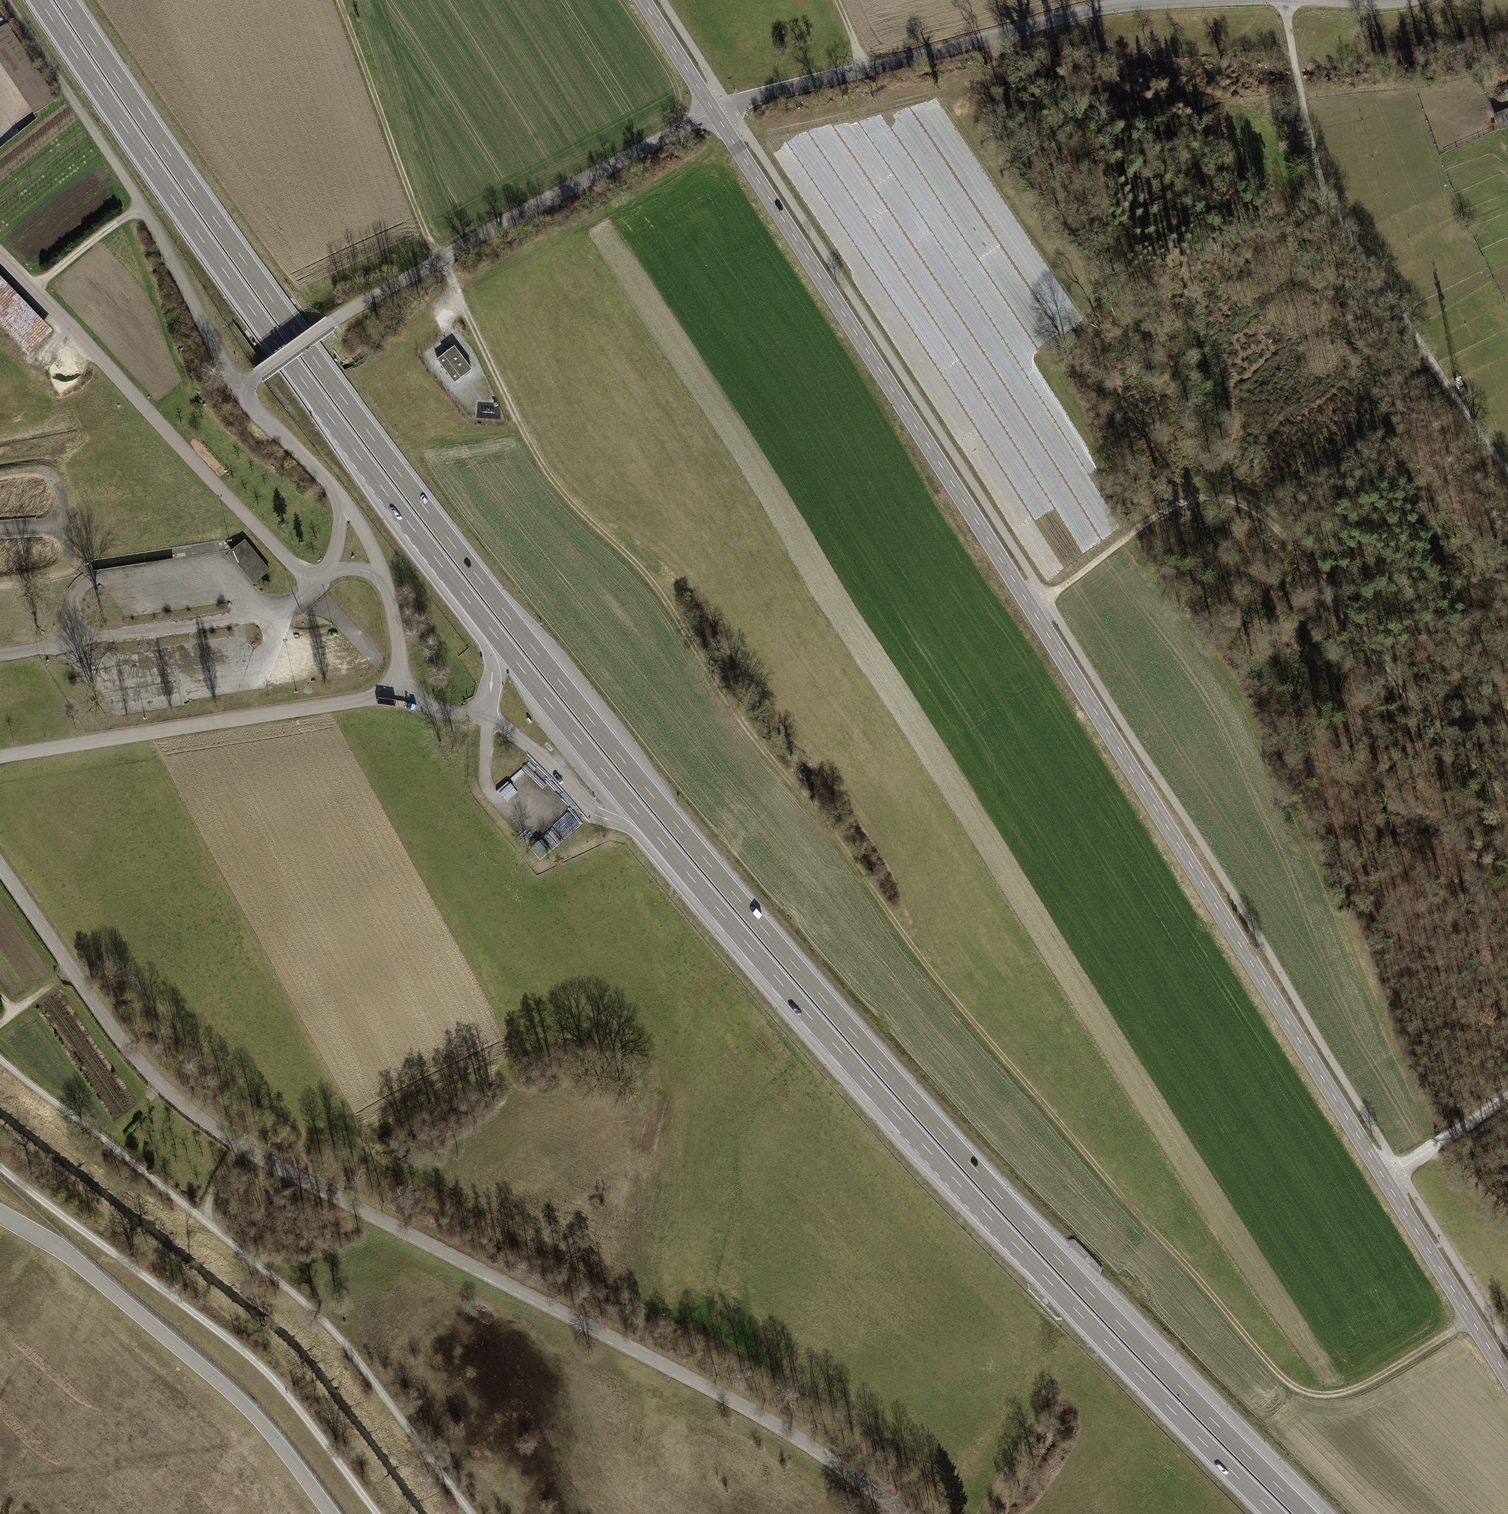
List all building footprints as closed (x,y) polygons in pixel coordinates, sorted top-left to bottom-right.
[(0,28),(0,69),(32,117),(57,101),(6,24),(0,28)] [(1507,128),(1507,111),(1496,115),(1502,131),(1507,128)] [(21,353),(46,331),(0,280),(0,330),(21,353)] [(454,346),(437,359),(454,382),(472,369),(454,346)] [(1464,387),(1459,390),(1463,397),(1468,394),(1464,387)] [(228,554),(252,585),(270,571),(246,540),(228,554)] [(266,581),(264,587),(269,589),(272,583),(266,581)]
